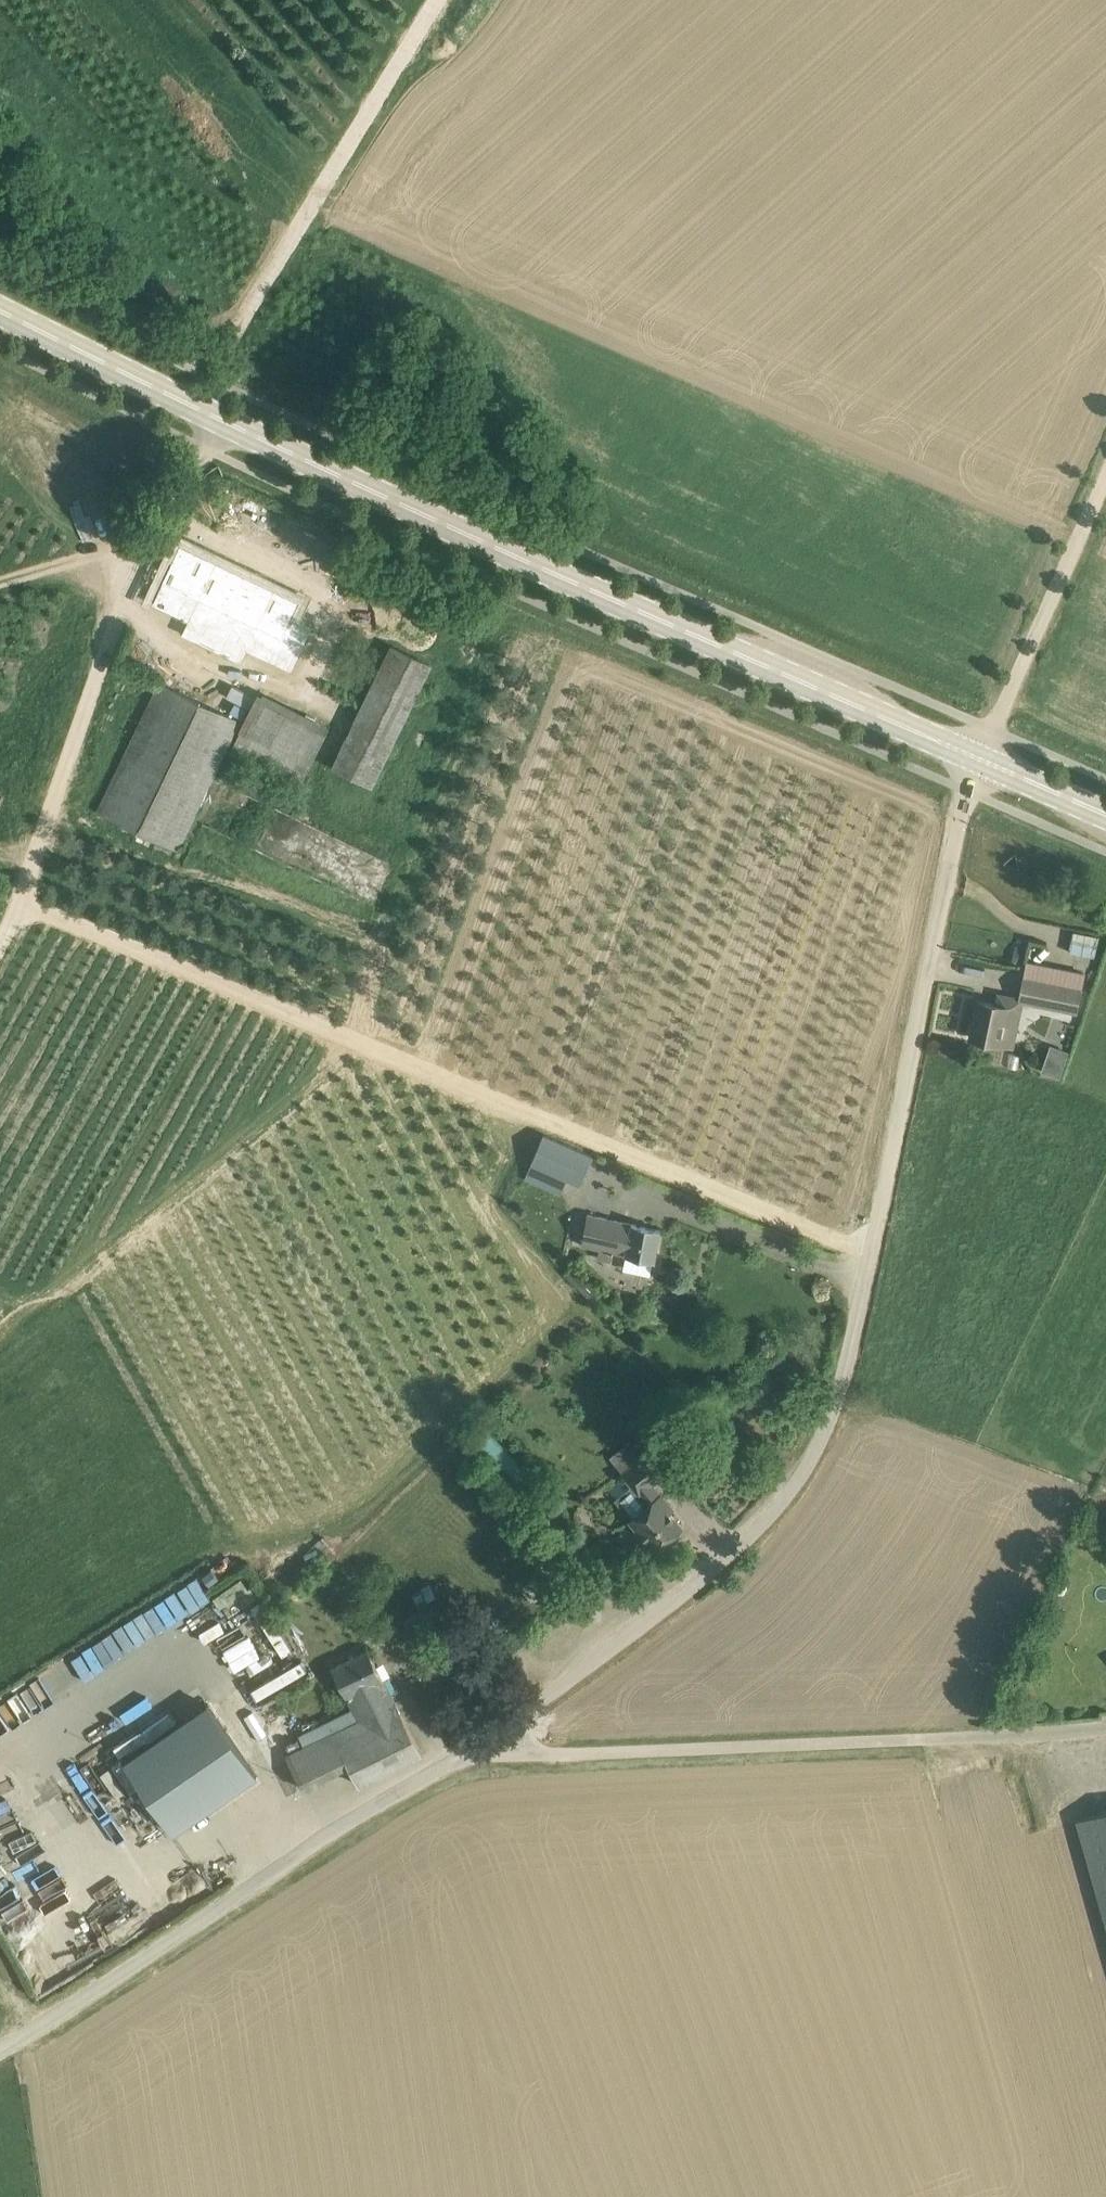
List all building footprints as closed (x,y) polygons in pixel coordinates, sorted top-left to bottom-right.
[(166,563),(149,599),(180,614),(186,602),(196,606),(182,634),(241,662),(248,648),(293,669),(313,627),(293,617),(301,601),(181,542),(170,565),(166,563)] [(393,645),(334,766),(372,784),(431,664),(393,645)] [(177,848),(240,721),(160,681),(98,810),(177,848)] [(300,787),(320,746),(330,727),(260,692),(241,730),(244,732),(233,754),(300,787)] [(1020,1000),(1077,1011),(1082,988),(1024,977),(1020,1000)] [(992,1041),(1014,1045),(1017,1028),(1005,1026),(1009,1006),(999,1004),(978,999),(970,1036),(992,1041)] [(1053,1043),(1045,1070),(1063,1076),(1072,1048),(1053,1043)] [(580,1183),(593,1155),(544,1134),(524,1176),(561,1193),(568,1177),(580,1183)] [(649,1273),(651,1259),(654,1260),(661,1229),(588,1213),(583,1235),(581,1244),(599,1248),(597,1256),(611,1259),(613,1251),(627,1254),(624,1269),(649,1273)] [(644,1430),(611,1457),(624,1473),(623,1473),(633,1484),(615,1499),(631,1518),(642,1532),(656,1548),(683,1526),(671,1512),(674,1509),(661,1493),(660,1494),(652,1483),(673,1465),(657,1445),(644,1430)] [(194,1610),(223,1653),(274,1619),(245,1576),(223,1591),(194,1610)] [(360,1720),(397,1704),(369,1648),(333,1666),(348,1696),(349,1695),(355,1709),(360,1719),(359,1719),(360,1720)] [(208,1703),(125,1760),(174,1831),(257,1774),(208,1703)] [(421,1753),(411,1733),(397,1704),(360,1720),(359,1719),(360,1719),(355,1709),(298,1737),(303,1747),(332,1733),(349,1765),(359,1784),(421,1753)] [(26,1773),(22,1763),(0,1771),(0,1800),(6,1797),(1,1782),(26,1773)] [(1076,1818),(1105,1922),(1105,1809),(1076,1818)] [(32,1889),(8,1900),(13,1910),(37,1900),(32,1889)]
